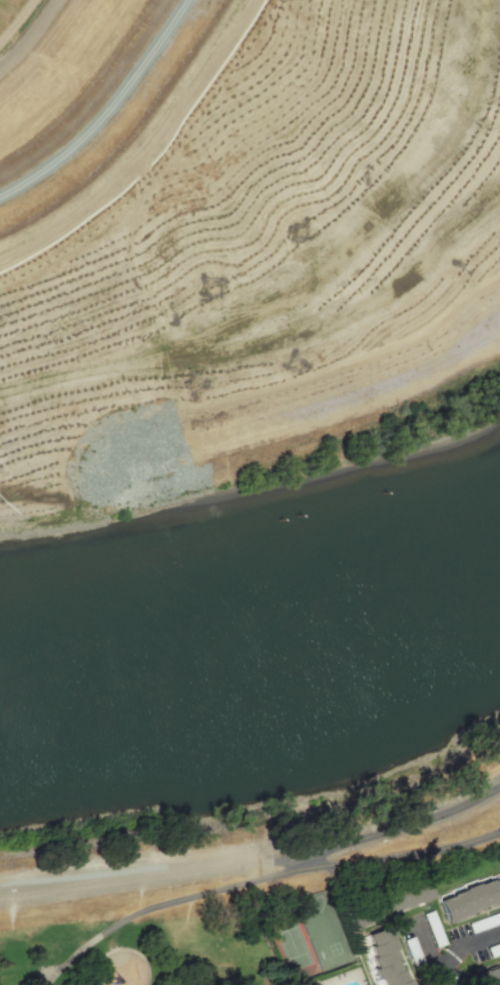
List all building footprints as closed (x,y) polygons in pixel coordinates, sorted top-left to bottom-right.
[(445,922),(499,903),(499,876),(437,898),(445,922)] [(382,984),(408,984),(385,925),(362,934),(382,984)] [(472,984),(499,984),(499,963),(468,970),(472,984)]
